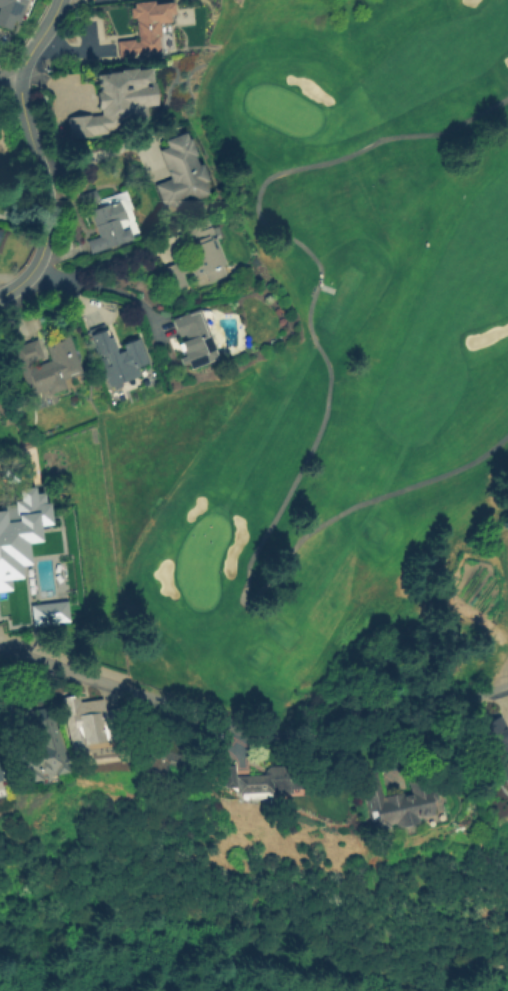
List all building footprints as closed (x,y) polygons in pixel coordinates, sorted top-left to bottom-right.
[(10,30),(0,26),(0,7),(0,0),(29,0),(20,23),(14,20),(10,30)] [(120,58),(118,42),(134,39),(135,42),(139,42),(136,18),(132,18),(130,8),(135,7),(135,2),(154,0),(155,4),(174,2),(176,13),(170,14),(171,22),(159,24),(161,38),(159,38),(161,51),(136,54),(136,56),(120,58)] [(141,105),(142,115),(114,118),(115,125),(104,126),(104,134),(66,138),(64,114),(87,112),(87,113),(97,112),(94,72),(148,67),(152,104),(141,105)] [(208,194),(172,208),(171,205),(164,208),(155,185),(170,179),(159,150),(167,147),(165,140),(185,132),(188,139),(190,138),(196,155),(194,156),(198,165),(202,163),(209,180),(204,182),(208,194)] [(132,239),(92,254),(87,241),(99,237),(90,211),(108,204),(109,206),(119,202),(125,218),(119,221),(122,231),(129,229),(132,239)] [(185,227),(207,218),(217,243),(214,244),(216,251),(219,250),(225,265),(223,266),(227,275),(208,283),(204,274),(195,277),(192,271),(183,275),(188,286),(169,293),(160,269),(196,255),(185,227)] [(172,319),(198,309),(218,359),(192,369),(189,363),(182,366),(177,352),(189,347),(184,334),(179,336),(172,319)] [(139,338),(149,362),(137,367),(141,375),(110,388),(106,378),(104,378),(100,369),(106,367),(101,355),(97,357),(87,332),(104,325),(116,353),(126,349),(123,344),(139,338)] [(12,348),(37,339),(43,357),(31,362),(32,366),(51,359),(43,339),(66,331),(82,373),(64,380),(67,388),(49,395),(47,390),(30,396),(12,348)] [(0,507),(0,503),(10,501),(10,498),(16,497),(15,488),(32,486),(33,491),(46,490),(50,524),(36,526),(38,541),(25,543),(27,564),(18,565),(19,578),(9,579),(10,589),(0,590),(0,507)] [(62,599),(65,621),(29,625),(27,604),(62,599)] [(82,733),(83,740),(76,741),(77,746),(69,747),(62,698),(77,695),(79,706),(101,703),(102,711),(119,709),(123,738),(111,739),(109,729),(82,733)] [(50,709),(66,778),(52,780),(51,776),(38,778),(39,783),(24,786),(23,780),(12,783),(7,760),(17,758),(9,717),(18,715),(17,709),(30,707),(31,713),(50,709)] [(157,775),(136,767),(141,752),(138,750),(144,733),(159,739),(164,726),(178,731),(172,746),(179,748),(173,763),(163,760),(157,775)] [(504,736),(507,736),(507,771),(497,770),(499,741),(503,742),(504,736)] [(195,784),(194,769),(227,771),(227,776),(260,774),(262,770),(268,767),(298,765),(299,788),(288,789),(288,793),(267,794),(267,791),(232,793),(231,784),(195,786),(195,784)] [(362,783),(361,775),(377,771),(383,798),(411,792),(408,779),(424,775),(427,790),(434,788),(437,799),(431,801),(434,815),(417,819),(418,823),(395,828),(394,823),(389,824),(390,827),(373,831),(362,783)]
